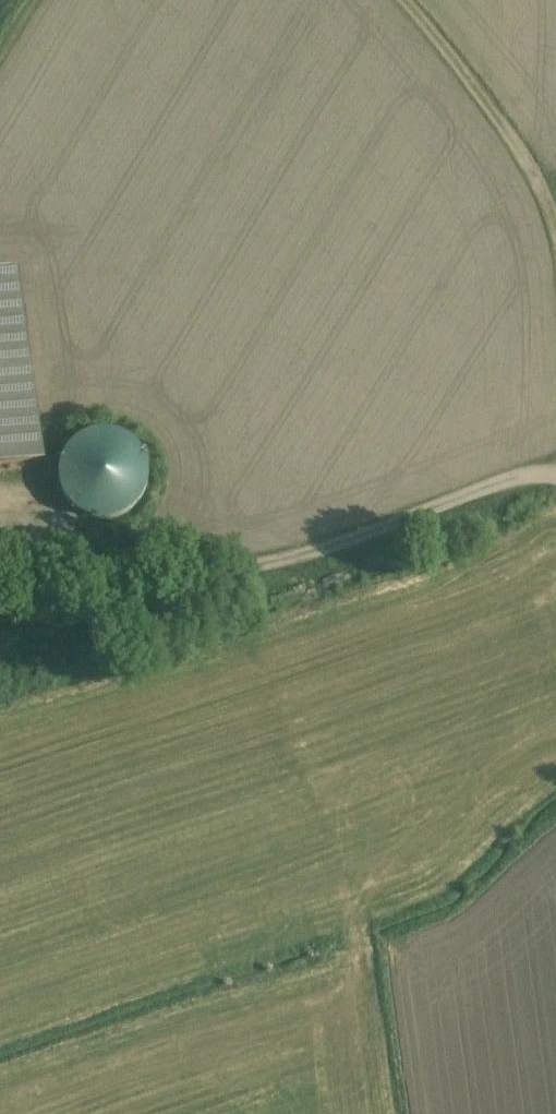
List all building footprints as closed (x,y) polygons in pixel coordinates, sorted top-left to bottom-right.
[(0,268),(0,465),(42,459),(14,266),(0,268)] [(60,487),(67,501),(81,513),(98,518),(117,516),(132,507),(143,491),(147,473),(143,455),(131,441),(115,432),(97,430),(82,434),(70,444),(61,457),(58,472),(60,487)]
